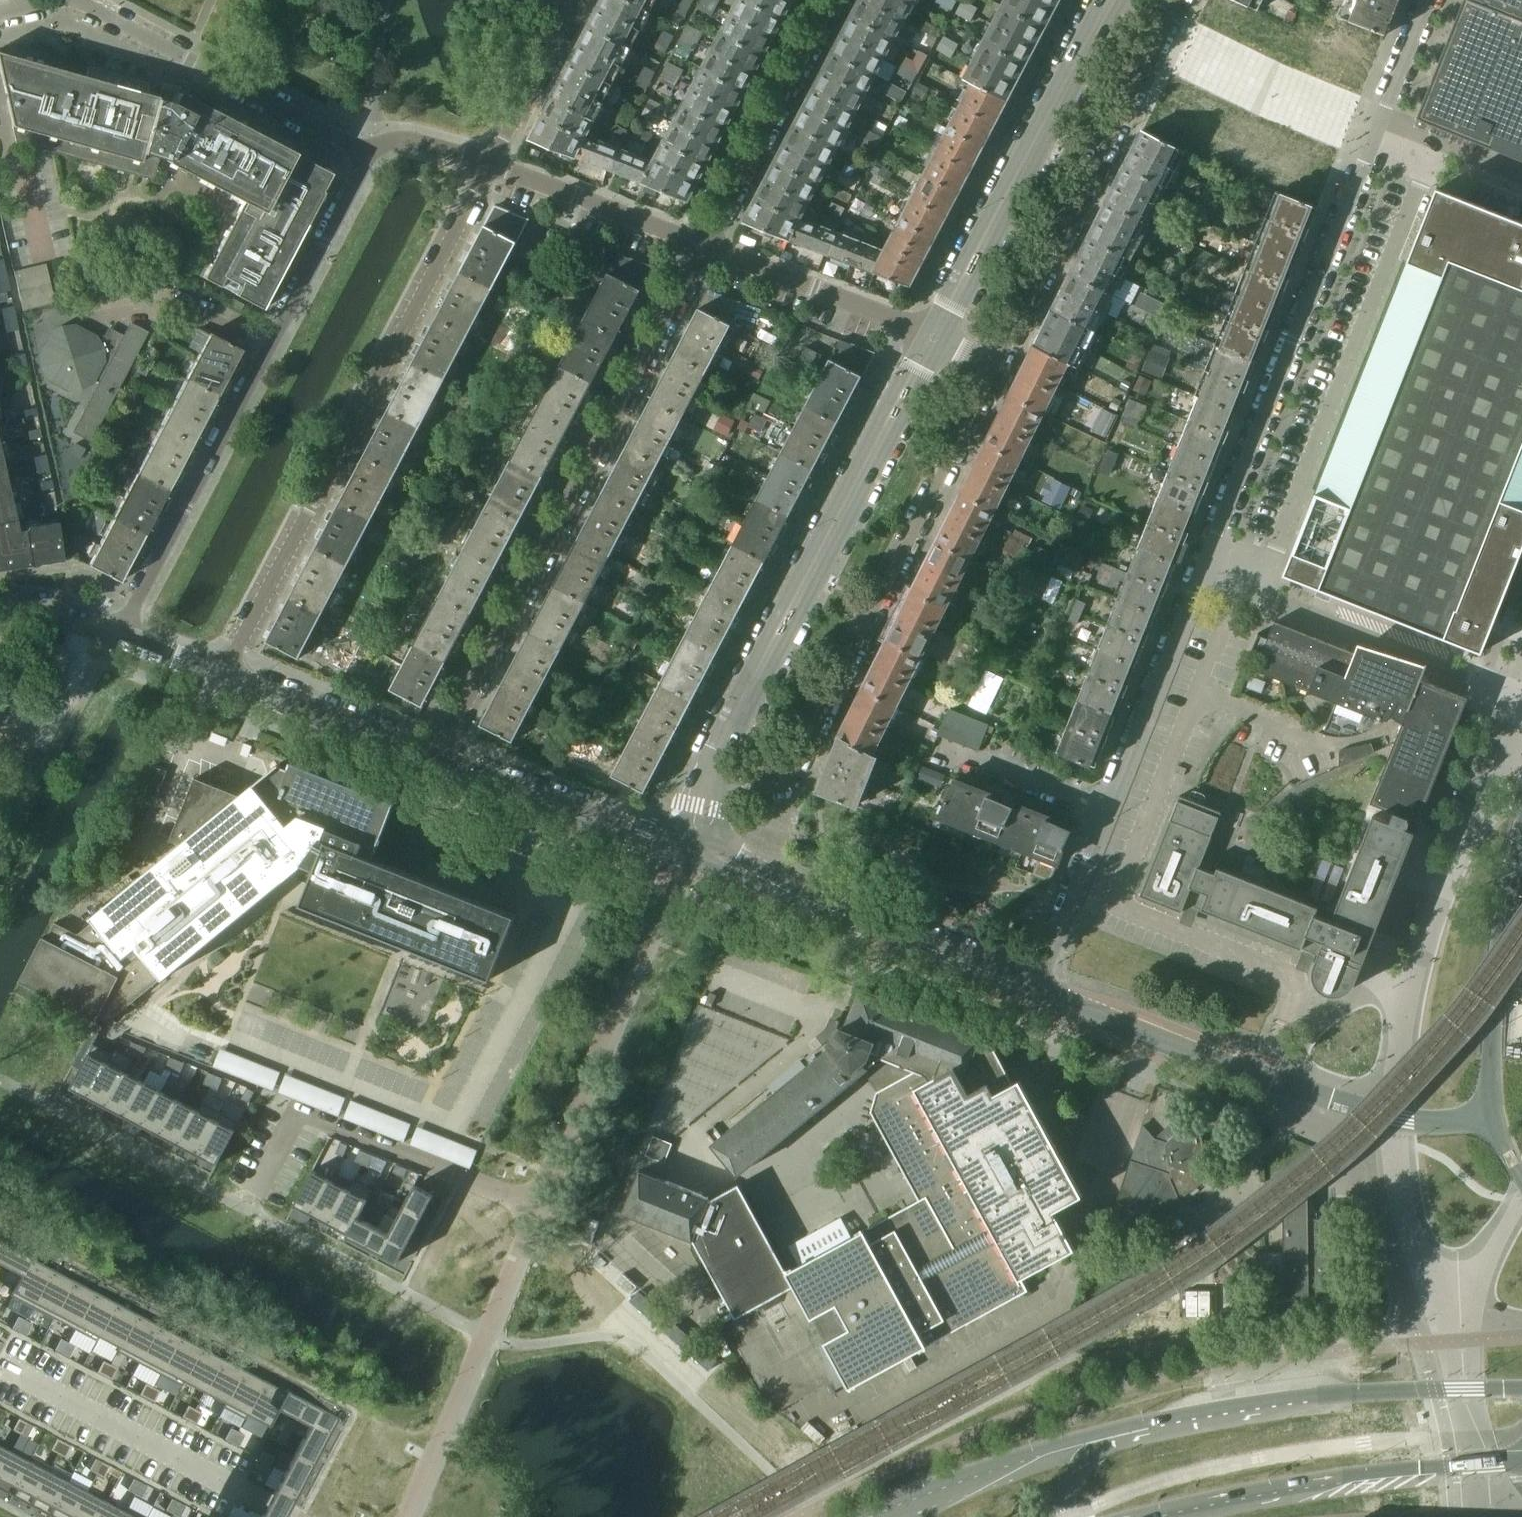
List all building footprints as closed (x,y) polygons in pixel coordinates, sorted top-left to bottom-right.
[(629,0),(602,0),(589,25),(632,47),(650,11),(629,0)] [(650,11),(656,0),(629,0),(650,11)] [(693,0),(682,0),(675,13),(674,12),(669,21),(679,26),(683,17),(684,18),(693,0)] [(719,0),(701,0),(697,9),(712,16),(719,0)] [(746,0),(739,0),(731,14),(773,36),(782,19),(746,0)] [(792,0),(746,0),(782,19),(792,0)] [(864,0),(859,0),(851,17),(894,39),(904,21),(864,0)] [(907,0),(864,0),(904,21),(913,3),(907,0)] [(933,1),(951,10),(956,0),(934,0),(933,1)] [(964,0),(962,0),(955,15),(970,23),(978,7),(964,0)] [(1001,6),(1044,28),(1059,0),(1004,0),(1001,6)] [(1259,11),(1264,0),(1236,0),(1259,11)] [(1281,22),(1290,27),(1295,15),(1297,16),(1303,3),(1303,2),(1299,0),(1296,0),(1293,6),(1289,4),(1281,22)] [(1399,0),(1348,0),(1340,18),(1385,36),(1399,0)] [(1416,119),(1493,149),(1498,138),(1521,148),(1521,0),(1463,0),(1416,119)] [(1044,28),(1001,6),(982,42),(1025,64),(1044,28)] [(773,36),(731,14),(722,32),(763,54),(773,36)] [(894,39),(851,17),(841,35),(885,58),(894,39)] [(925,22),(911,48),(927,56),(941,30),(925,22)] [(632,47),(589,25),(570,61),(613,83),(632,47)] [(689,25),(674,53),(687,60),(693,50),(693,51),(703,33),(689,25)] [(665,54),(674,36),(661,29),(652,47),(665,54)] [(763,54),(722,32),(712,50),(754,73),(763,54)] [(885,58),(841,35),(832,53),(875,76),(885,58)] [(959,44),(944,35),(935,49),(950,58),(959,44)] [(1025,64),(982,42),(963,78),(972,83),(1006,100),(1025,64)] [(754,73),(712,50),(703,69),(744,91),(754,73)] [(294,243),(296,244),(297,242),(298,242),(309,221),(308,221),(310,218),(308,217),(314,205),(316,206),(318,203),(324,192),(322,191),(325,186),(324,185),(319,177),(323,169),(294,154),(295,153),(294,153),(294,154),(287,150),(288,149),(285,147),(265,136),(262,135),(261,137),(249,130),(250,129),(247,127),(227,116),(226,116),(224,115),(223,117),(211,110),(212,108),(185,95),(184,96),(178,93),(178,92),(161,88),(159,97),(147,93),(150,84),(88,66),(85,76),(63,70),(60,69),(60,71),(47,67),(47,66),(44,65),(44,64),(22,58),(19,58),(18,59),(5,56),(5,54),(2,53),(3,53),(0,52),(0,72),(3,85),(10,88),(6,99),(15,142),(153,180),(159,157),(167,159),(166,161),(177,167),(177,166),(180,168),(181,166),(193,173),(192,175),(218,188),(219,186),(231,193),(231,194),(233,196),(242,201),(241,204),(236,213),(238,214),(232,226),(230,225),(229,228),(228,228),(218,248),(218,249),(216,251),(218,252),(212,264),(210,263),(209,266),(208,266),(202,277),(219,286),(224,277),(239,286),(235,294),(263,309),(268,298),(268,297),(270,295),(268,294),(274,282),(276,283),(277,280),(278,280),(289,259),(288,259),(290,256),(288,255),(294,243)] [(875,76),(832,53),(822,71),(865,94),(875,76)] [(920,64),(904,56),(896,73),(912,81),(920,64)] [(613,83),(570,61),(551,97),(594,119),(613,83)] [(683,70),(668,62),(659,81),(674,88),(683,70)] [(655,72),(644,66),(635,83),(646,89),(655,72)] [(744,91),(703,69),(693,87),(735,109),(744,91)] [(865,94),(822,71),(813,89),(856,112),(865,94)] [(917,82),(913,91),(925,97),(930,89),(917,82)] [(1006,100),(972,83),(948,129),(982,147),(1006,100)] [(735,109),(693,87),(684,104),(725,127),(735,109)] [(856,112),(813,89),(803,107),(846,130),(856,112)] [(594,119),(551,97),(530,138),(575,156),(585,137),(594,119)] [(665,106),(650,98),(640,117),(656,125),(665,106)] [(638,108),(625,101),(615,120),(628,126),(638,108)] [(725,127),(684,104),(674,123),(716,145),(725,127)] [(846,130),(803,107),(794,125),(837,148),(846,130)] [(900,116),(895,125),(903,129),(907,120),(900,116)] [(716,145),(674,123),(665,141),(706,163),(716,145)] [(611,170),(621,147),(627,130),(616,125),(602,139),(599,140),(597,143),(585,137),(575,156),(611,170)] [(653,134),(636,125),(630,137),(647,146),(653,134)] [(837,148),(794,125),(784,143),(828,166),(837,148)] [(882,137),(863,128),(854,145),(873,154),(882,137)] [(982,147),(948,129),(924,174),(958,192),(982,147)] [(1186,153),(1141,131),(1132,150),(1177,170),(1186,153)] [(706,163),(665,141),(653,162),(695,184),(706,163)] [(828,166),(784,143),(775,162),(818,185),(828,166)] [(643,182),(653,162),(640,156),(624,149),(621,147),(611,170),(643,182)] [(1177,170),(1132,150),(1123,167),(1168,189),(1177,170)] [(695,184),(653,162),(643,182),(638,196),(641,197),(643,191),(655,196),(658,188),(687,199),(695,184)] [(818,185),(775,162),(765,180),(808,203),(818,185)] [(864,173),(845,164),(836,181),(855,191),(864,173)] [(881,168),(877,175),(889,181),(893,173),(882,167),(881,168)] [(1168,189),(1123,167),(1114,184),(1159,206),(1168,189)] [(924,174),(900,221),(934,239),(958,192),(924,174)] [(808,203),(765,180),(755,198),(799,221),(808,203)] [(1159,206),(1114,184),(1105,203),(1150,224),(1159,206)] [(1283,574),(1320,589),(1329,593),(1481,653),(1482,650),(1486,640),(1496,616),(1500,606),(1513,572),(1521,549),(1521,223),(1448,193),(1435,188),(1406,263),(1362,374),(1315,491),(1283,574)] [(838,189),(834,197),(847,204),(851,196),(838,189)] [(1316,210),(1277,193),(1257,243),(1296,259),(1316,210)] [(799,221),(755,198),(743,221),(789,239),(799,221)] [(854,204),(850,211),(858,215),(863,205),(856,201),(854,204)] [(844,208),(831,203),(827,211),(840,217),(844,208)] [(1150,224),(1105,203),(1096,220),(1141,242),(1150,224)] [(529,220),(494,206),(484,225),(517,243),(529,220)] [(1141,242),(1096,220),(1087,239),(1132,261),(1141,242)] [(810,225),(799,221),(789,239),(830,255),(839,232),(834,231),(828,228),(811,222),(810,225)] [(934,239),(900,221),(890,240),(885,250),(874,272),(909,286),(934,239)] [(492,289),(517,243),(484,225),(459,272),(492,289)] [(861,241),(839,232),(830,255),(852,264),(861,241)] [(1132,261),(1087,239),(1078,256),(1123,278),(1132,261)] [(885,250),(861,241),(852,264),(874,272),(885,250)] [(600,267),(607,250),(587,242),(581,259),(600,267)] [(1296,259),(1257,243),(1236,294),(1276,310),(1296,259)] [(54,303),(41,244),(9,251),(23,310),(54,303)] [(652,267),(618,254),(607,274),(640,290),(652,267)] [(1123,278),(1078,256),(1070,274),(1114,296),(1123,278)] [(2,259),(0,259),(0,292),(9,290),(2,259)] [(492,289),(459,272),(436,318),(468,335),(492,289)] [(640,290),(607,274),(584,319),(616,336),(640,290)] [(1114,296),(1070,274),(1060,293),(1105,314),(1114,296)] [(742,302),(708,289),(698,309),(732,326),(744,303),(742,302)] [(0,292),(0,299),(0,301),(9,299),(7,291),(0,292)] [(1105,314),(1060,293),(1051,310),(1096,332),(1105,314)] [(1276,310),(1236,294),(1216,345),(1256,361),(1276,310)] [(18,330),(13,306),(1,309),(6,332),(18,330)] [(698,309),(685,333),(674,355),(707,373),(732,326),(698,309)] [(1096,332),(1051,310),(1043,328),(1087,349),(1096,332)] [(468,335),(436,318),(411,364),(444,381),(468,335)] [(584,319),(571,343),(560,366),(592,382),(616,336),(584,319)] [(90,440),(146,332),(130,324),(121,340),(114,336),(116,333),(108,328),(104,336),(96,337),(74,325),(50,333),(38,355),(46,379),(68,390),(92,383),(95,377),(101,380),(69,440),(85,449),(90,440)] [(504,327),(496,343),(509,350),(517,334),(504,327)] [(1087,349),(1043,328),(1033,346),(1069,364),(1078,368),(1087,349)] [(209,331),(196,356),(185,378),(217,396),(241,348),(209,331)] [(874,353),(839,340),(829,359),(862,376),(874,353)] [(1256,361),(1216,345),(1201,383),(1196,395),(1199,396),(1236,411),(1256,361)] [(793,368),(796,370),(810,377),(822,355),(805,346),(793,368)] [(1033,346),(1022,370),(1009,395),(1045,412),(1069,364),(1033,346)] [(1144,365),(1162,375),(1172,357),(1154,347),(1144,365)] [(27,369),(23,353),(11,356),(15,371),(27,369)] [(674,355),(663,376),(649,402),(683,419),(707,373),(674,355)] [(757,355),(754,364),(764,368),(768,360),(757,355)] [(829,359),(817,382),(805,405),(837,423),(862,376),(829,359)] [(444,381),(411,364),(387,410),(420,427),(444,381)] [(592,382),(560,366),(536,412),(568,428),(592,382)] [(755,367),(752,373),(760,377),(763,370),(755,367)] [(1139,375),(1132,390),(1144,395),(1151,381),(1139,375)] [(185,378),(172,402),(160,425),(192,442),(217,396),(185,378)] [(1122,379),(1118,386),(1126,390),(1130,384),(1122,379)] [(1045,412),(1009,395),(985,444),(1020,461),(1045,412)] [(1236,411),(1199,396),(1179,447),(1216,462),(1236,411)] [(1114,397),(1108,409),(1116,413),(1122,401),(1114,397)] [(1144,406),(1128,399),(1118,422),(1135,429),(1144,406)] [(649,402),(638,423),(625,447),(658,464),(683,419),(649,402)] [(837,423),(805,405),(780,452),(813,469),(837,423)] [(35,408),(23,410),(25,419),(37,416),(35,408)] [(1101,408),(1097,417),(1111,423),(1115,414),(1101,408)] [(420,427),(387,410),(363,456),(396,473),(420,427)] [(568,428),(536,412),(512,458),(543,474),(568,428)] [(722,414),(715,429),(727,435),(733,420),(722,414)] [(741,419),(737,428),(745,432),(749,423),(741,419)] [(192,442),(160,425),(136,471),(168,488),(192,442)] [(39,428),(26,431),(28,440),(41,437),(39,428)] [(1020,461),(985,444),(960,493),(995,511),(1020,461)] [(74,446),(69,456),(79,461),(84,451),(74,446)] [(658,464),(625,447),(601,493),(634,510),(658,464)] [(1216,462),(1179,447),(1159,499),(1196,513),(1216,462)] [(0,448),(0,535),(19,531),(0,448)] [(813,469),(780,452),(756,497),(789,515),(813,469)] [(49,470),(45,454),(33,457),(37,473),(49,470)] [(396,473),(363,456),(339,502),(372,519),(396,473)] [(543,474),(512,458),(488,504),(519,520),(543,474)] [(1102,461),(1098,470),(1109,475),(1113,465),(1102,461)] [(136,471),(124,493),(112,517),(144,534),(168,488),(136,471)] [(1053,477),(1043,500),(1059,508),(1070,485),(1053,477)] [(85,481),(78,478),(70,494),(76,497),(85,481)] [(52,488),(51,479),(39,482),(40,490),(52,488)] [(634,510),(601,493),(577,539),(610,556),(634,510)] [(995,511),(960,493),(936,542),(971,559),(995,511)] [(789,515),(756,497),(732,544),(765,561),(789,515)] [(1196,513),(1159,499),(1139,548),(1176,563),(1196,513)] [(372,519),(339,502),(315,548),(348,565),(372,519)] [(519,520),(488,504),(464,550),(495,566),(519,520)] [(1082,504),(1076,516),(1087,521),(1093,509),(1082,504)] [(132,556),(139,544),(144,534),(112,517),(98,544),(89,540),(82,552),(91,557),(87,564),(120,581),(132,556)] [(63,560),(57,522),(40,525),(45,563),(63,560)] [(1071,524),(1064,539),(1081,546),(1088,532),(1071,524)] [(40,525),(27,527),(24,530),(19,531),(0,535),(0,569),(45,563),(40,525)] [(1013,529),(1004,548),(1023,557),(1032,537),(1013,529)] [(610,556),(577,539),(553,585),(585,602),(610,556)] [(971,559),(936,542),(911,590),(947,607),(971,559)] [(1077,571),(1085,553),(1062,543),(1055,561),(1077,571)] [(765,561),(732,544),(708,590),(741,607),(765,561)] [(1035,544),(1031,554),(1047,561),(1051,551),(1035,544)] [(348,565),(315,548),(291,594),(324,611),(348,565)] [(1176,563),(1139,548),(1120,598),(1156,613),(1176,563)] [(495,566),(464,550),(440,595),(471,612),(495,566)] [(653,552),(647,565),(658,571),(665,558),(653,552)] [(585,602),(553,585),(529,631),(561,647),(585,602)] [(741,607),(708,590),(684,636),(717,653),(741,607)] [(947,607),(911,590),(886,640),(922,657),(947,607)] [(312,634),(324,611),(291,594),(267,641),(299,657),(300,657),(303,650),(311,654),(319,638),(312,634)] [(440,595),(427,620),(416,642),(447,658),(471,612),(440,595)] [(1120,598),(1099,649),(1136,664),(1156,613),(1120,598)] [(1086,603),(1076,599),(1067,621),(1076,625),(1086,603)] [(1418,822),(1467,699),(1420,680),(1421,679),(1419,678),(1419,680),(1407,678),(1407,677),(1407,676),(1406,675),(1405,675),(1404,674),(1403,674),(1401,674),(1400,675),(1400,676),(1395,675),(1397,671),(1274,622),(1254,670),(1335,702),(1323,734),(1319,732),(1318,733),(1321,734),(1327,736),(1333,737),(1338,738),(1344,738),(1344,736),(1342,736),(1345,729),(1355,733),(1354,735),(1352,735),(1352,737),(1368,732),(1375,728),(1380,724),(1384,721),(1387,718),(1389,715),(1402,723),(1370,803),(1393,812),(1389,822),(1372,815),(1369,823),(1411,841),(1414,832),(1413,831),(1417,821),(1418,822)] [(561,647),(529,631),(505,676),(537,693),(561,647)] [(627,635),(621,647),(630,652),(636,640),(627,635)] [(717,653),(684,636),(660,682),(692,699),(717,653)] [(922,657),(886,640),(862,689),(897,706),(922,657)] [(416,642),(404,664),(391,689),(418,703),(422,706),(447,658),(416,642)] [(1136,664),(1099,649),(1083,691),(1079,700),(1116,715),(1136,664)] [(612,688),(625,663),(615,658),(602,682),(612,688)] [(537,693),(505,676),(480,724),(498,733),(512,740),(537,693)] [(692,699),(660,682),(636,728),(668,745),(692,699)] [(897,706),(862,689),(837,738),(839,739),(872,756),(873,754),(897,706)] [(1095,766),(1116,715),(1079,700),(1064,739),(1059,752),(1063,753),(1095,766)] [(938,734),(940,735),(952,740),(961,715),(949,711),(938,734)] [(974,720),(961,715),(952,740),(965,745),(974,720)] [(987,725),(974,720),(965,745),(977,750),(987,725)] [(668,745),(636,728),(611,775),(644,792),(668,745)] [(872,756),(839,739),(819,790),(855,805),(877,756),(873,754),(872,756)] [(1339,768),(1374,752),(1371,743),(1339,751),(1339,768)] [(43,937),(19,982),(95,1021),(96,1021),(99,1017),(108,1022),(135,1000),(142,994),(163,977),(164,978),(167,976),(285,878),(294,871),(311,878),(300,904),(376,935),(395,942),(396,942),(490,980),(516,915),(421,878),(393,866),(401,845),(381,837),(395,803),(291,762),(288,768),(280,765),(281,764),(280,763),(265,774),(254,784),(240,795),(195,778),(170,840),(181,844),(92,917),(93,918),(95,920),(78,934),(73,932),(56,923),(55,922),(46,939),(43,937)] [(152,766),(145,782),(161,788),(167,773),(152,766)] [(1177,766),(1174,773),(1182,776),(1185,769),(1177,766)] [(954,779),(939,817),(960,825),(961,823),(977,829),(976,831),(999,840),(1014,803),(954,779)] [(1355,981),(1411,841),(1369,823),(1331,920),(1315,914),(1317,908),(1217,868),(1214,874),(1198,868),(1220,812),(1179,796),(1139,896),(1181,912),(1185,903),(1317,956),(1313,965),(1312,969),(1312,972),(1312,974),(1312,977),(1313,980),(1314,982),(1315,983),(1316,985),(1317,987),(1318,988),(1319,989),(1323,992),(1326,993),(1328,994),(1332,995),(1336,995),(1339,994),(1341,994),(1345,992),(1348,990),(1350,989),(1351,988),(1352,986),(1353,984),(1354,983),(1355,981)] [(1071,826),(1018,805),(1014,803),(999,840),(1023,849),(1023,847),(1039,853),(1038,856),(1057,863),(1071,826)] [(639,1171),(623,1212),(686,1237),(691,1239),(692,1240),(692,1239),(735,1317),(731,1319),(745,1344),(739,1347),(742,1354),(760,1387),(767,1384),(770,1390),(780,1409),(788,1404),(833,1380),(837,1388),(847,1382),(850,1387),(1027,1291),(1020,1278),(1042,1266),(1074,1248),(1064,1229),(1054,1211),(1082,1195),(1075,1182),(1032,1104),(1020,1083),(1019,1080),(1016,1081),(1012,1083),(992,1045),(979,1040),(980,1036),(920,1013),(910,1009),(860,988),(859,990),(848,1017),(847,1021),(844,1028),(838,1026),(837,1026),(828,1023),(826,1027),(824,1030),(821,1033),(826,1040),(827,1040),(826,1041),(827,1041),(828,1043),(831,1046),(808,1065),(804,1068),(761,1103),(730,1129),(723,1134),(722,1136),(712,1144),(737,1174),(742,1171),(799,1124),(840,1090),(848,1083),(861,1073),(862,1072),(866,1069),(882,1089),(878,1091),(876,1092),(870,1112),(878,1127),(918,1200),(898,1211),(869,1227),(786,1272),(784,1268),(740,1189),(738,1185),(708,1202),(709,1199),(661,1180),(639,1171)] [(710,993),(705,1005),(711,1008),(716,996),(710,993)] [(80,1048),(71,1066),(79,1070),(93,1045),(103,1026),(94,1021),(88,1032),(80,1048)] [(131,1043),(127,1055),(134,1057),(138,1046),(131,1043)] [(79,1070),(70,1088),(89,1098),(112,1055),(93,1045),(79,1070)] [(138,1046),(134,1057),(141,1060),(146,1049),(138,1046)] [(280,1072),(220,1048),(212,1068),(272,1091),(280,1072)] [(112,1055),(89,1098),(107,1107),(126,1073),(133,1059),(116,1050),(113,1055),(112,1055)] [(169,1058),(165,1070),(172,1073),(177,1061),(169,1058)] [(177,1061),(172,1073),(179,1075),(184,1064),(177,1061)] [(126,1073),(107,1107),(126,1117),(144,1082),(126,1073)] [(207,1073),(203,1085),(210,1088),(215,1076),(207,1073)] [(345,1097),(285,1073),(277,1093),(337,1116),(345,1097)] [(215,1076),(210,1088),(217,1091),(222,1079),(215,1076)] [(144,1082),(126,1117),(144,1126),(162,1092),(144,1082)] [(247,1089),(241,1100),(248,1103),(254,1093),(247,1089)] [(423,1103),(422,1090),(398,1090),(398,1096),(408,1096),(408,1103),(423,1103)] [(162,1092),(144,1126),(162,1136),(180,1101),(162,1092)] [(198,1111),(180,1145),(198,1155),(220,1112),(225,1102),(215,1097),(207,1093),(202,1102),(201,1101),(197,1110),(198,1111)] [(410,1123),(350,1099),(343,1119),(402,1142),(410,1123)] [(180,1101),(162,1136),(180,1145),(198,1111),(197,1110),(180,1101)] [(220,1112),(198,1155),(217,1165),(239,1121),(220,1112)] [(476,1149),(416,1126),(409,1145),(468,1169),(476,1149)] [(1129,1237),(1134,1233),(1179,1200),(1177,1195),(1183,1197),(1208,1178),(1204,1158),(1205,1157),(1201,1136),(1180,1130),(1165,1143),(1157,1140),(1157,1139),(1155,1138),(1153,1140),(1141,1126),(1130,1160),(1109,1222),(1129,1237)] [(653,1136),(645,1156),(665,1164),(673,1145),(653,1136)] [(340,1143),(335,1155),(343,1158),(347,1146),(340,1143)] [(359,1151),(354,1162),(362,1165),(366,1154),(359,1151)] [(366,1154),(362,1165),(369,1168),(373,1157),(366,1154)] [(395,1166),(392,1173),(403,1177),(406,1170),(395,1166)] [(311,1171),(293,1206),(312,1216),(330,1181),(311,1171)] [(330,1181),(312,1216),(330,1225),(348,1191),(330,1181)] [(414,1186),(396,1219),(415,1229),(433,1196),(414,1186)] [(348,1191),(330,1225),(347,1234),(348,1235),(357,1217),(358,1218),(367,1200),(348,1191)] [(1260,1253),(1256,1253),(1257,1316),(1265,1316),(1333,1315),(1332,1219),(1307,1219),(1307,1195),(1282,1196),(1283,1253),(1264,1253),(1260,1253)] [(383,1199),(378,1210),(385,1213),(390,1203),(383,1199)] [(378,1210),(372,1220),(379,1224),(385,1213),(378,1210)] [(347,1234),(346,1236),(380,1253),(390,1234),(389,1234),(358,1218),(357,1217),(348,1235),(347,1234)] [(590,1218),(581,1241),(584,1242),(589,1243),(591,1244),(599,1222),(590,1218)] [(390,1234),(380,1253),(398,1263),(415,1229),(396,1219),(389,1234),(390,1234)] [(0,1242),(0,1264),(21,1276),(22,1276),(32,1257),(1,1241),(0,1242)] [(21,1276),(13,1292),(14,1292),(35,1303),(53,1269),(33,1259),(33,1258),(32,1257),(22,1276),(21,1276)] [(53,1269),(35,1303),(56,1315),(74,1280),(53,1269)] [(622,1274),(614,1283),(628,1296),(636,1287),(622,1274)] [(74,1280),(56,1315),(77,1326),(95,1291),(74,1280)] [(95,1291),(77,1326),(99,1337),(117,1303),(95,1291)] [(638,1291),(629,1301),(708,1371),(717,1361),(638,1291)] [(1184,1291),(1184,1316),(1197,1316),(1197,1291),(1184,1291)] [(1197,1291),(1197,1316),(1209,1316),(1209,1291),(1197,1291)] [(117,1303),(99,1337),(120,1348),(138,1314),(117,1303)] [(138,1314),(120,1348),(141,1359),(159,1325),(138,1314)] [(19,1317),(14,1328),(20,1331),(26,1320),(19,1317)] [(26,1320),(20,1331),(27,1335),(33,1324),(26,1320)] [(159,1325),(141,1359),(162,1370),(180,1336),(159,1325)] [(180,1336),(162,1370),(184,1381),(202,1347),(180,1336)] [(62,1339),(56,1350),(63,1353),(69,1343),(62,1339)] [(69,1343),(63,1353),(70,1357),(75,1346),(69,1343)] [(202,1347),(184,1381),(205,1393),(223,1358),(202,1347)] [(223,1358),(205,1393),(226,1404),(244,1370),(223,1358)] [(104,1361),(98,1372),(105,1376),(111,1365),(104,1361)] [(111,1365),(105,1376),(112,1379),(118,1369),(111,1365)] [(244,1370),(226,1404),(247,1415),(265,1381),(244,1370)] [(265,1381),(247,1415),(269,1426),(270,1427),(279,1410),(278,1409),(288,1390),(287,1390),(286,1391),(265,1381)] [(147,1384),(141,1394),(148,1398),(154,1387),(147,1384)] [(154,1387),(148,1398),(155,1402),(160,1391),(154,1387)] [(288,1390),(278,1409),(279,1410),(309,1426),(310,1426),(320,1407),(288,1390)] [(189,1406),(183,1417),(190,1420),(196,1410),(189,1406)] [(309,1426),(301,1440),(320,1450),(338,1417),(320,1407),(310,1426),(309,1426)] [(196,1410),(190,1420),(197,1424),(203,1413),(196,1410)] [(19,1420),(13,1431),(20,1435),(26,1424),(19,1420)] [(288,1420),(283,1431),(290,1434),(295,1424),(288,1420)] [(26,1424),(20,1435),(27,1438),(33,1428),(26,1424)] [(232,1428),(226,1439),(233,1443),(239,1432),(232,1428)] [(283,1431),(277,1441),(284,1445),(290,1434),(283,1431)] [(239,1432),(233,1443),(240,1446),(245,1436),(239,1432)] [(57,1440),(52,1451),(58,1455),(64,1444),(57,1440)] [(301,1440),(284,1473),(303,1483),(320,1450),(301,1440)] [(64,1444),(58,1455),(65,1459),(71,1448),(64,1444)] [(11,1452),(0,1446),(0,1473),(11,1452)] [(0,1473),(0,1490),(12,1496),(30,1462),(11,1452),(0,1473)] [(264,1453),(260,1460),(271,1466),(274,1459),(264,1453)] [(260,1460),(256,1467),(267,1472),(271,1466),(260,1460)] [(95,1461),(90,1471),(97,1475),(102,1464),(95,1461)] [(30,1462),(12,1496),(31,1506),(49,1472),(30,1462)] [(102,1464),(97,1475),(104,1479),(109,1468),(102,1464)] [(49,1472),(31,1506),(51,1516),(69,1482),(49,1472)] [(284,1473),(267,1505),(286,1515),(303,1483),(284,1473)] [(134,1481),(128,1491),(135,1495),(141,1484),(134,1481)] [(51,1516),(52,1516),(75,1516),(88,1492),(69,1482),(51,1516)] [(141,1484),(135,1495),(142,1499),(147,1488),(141,1484)] [(75,1516),(99,1516),(107,1502),(88,1492),(75,1516)] [(172,1501),(166,1512),(170,1513),(169,1513),(169,1512),(169,1511),(170,1511),(171,1511),(172,1511),(172,1512),(172,1513),(171,1513),(171,1514),(173,1515),(179,1504),(172,1501)] [(99,1516),(123,1516),(126,1512),(107,1502),(99,1516)] [(173,1515),(177,1516),(181,1516),(186,1508),(179,1504),(173,1515)] [(261,1516),(285,1516),(286,1515),(267,1505),(261,1516)]
